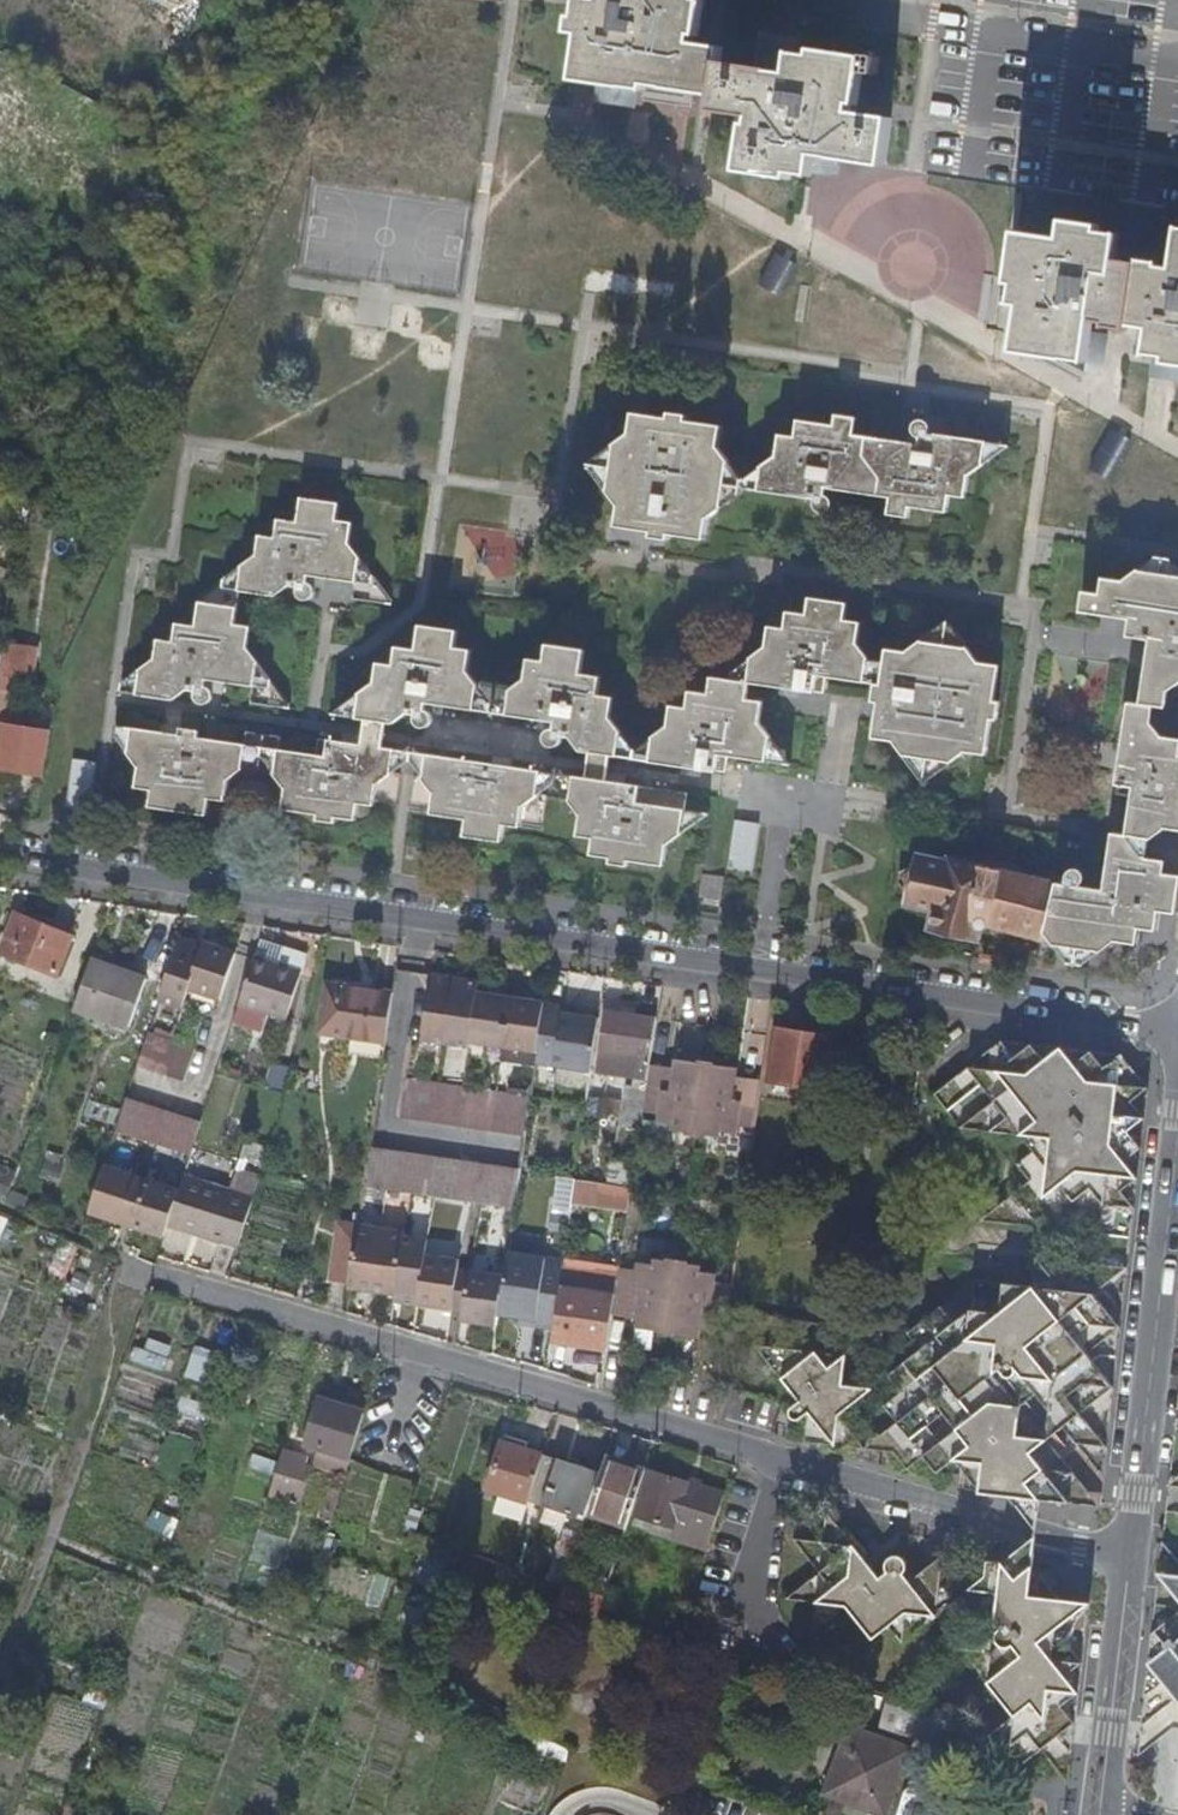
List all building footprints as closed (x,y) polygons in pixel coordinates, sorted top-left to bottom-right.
[(178,8),(182,0),(160,0),(178,8)] [(572,74),(597,78),(646,86),(647,79),(717,90),(714,107),(752,113),(744,160),(815,172),(819,144),(887,155),(892,124),(895,111),(861,105),(862,98),(869,54),(799,43),(795,71),(754,64),(725,60),(727,44),(722,43),(712,41),(701,40),(708,0),(576,0),(576,2),(575,6),(572,27),(580,29),(572,74)] [(1173,265),(1119,255),(1124,225),(1068,213),(1064,232),(1020,225),(1011,278),(1006,304),(1019,307),(1012,348),(1083,360),(1090,319),(1145,330),(1141,356),(1177,362),(1177,237),(1173,265)] [(630,437),(615,449),(608,494),(611,497),(620,508),(617,528),(651,533),(650,539),(669,541),(670,536),(705,540),(708,520),(723,509),(730,465),(718,450),(721,429),(686,424),(687,418),(668,415),(667,421),(633,416),(630,437)] [(776,458),(761,470),(758,492),(816,500),(814,504),(816,509),(820,514),(824,515),(828,514),(831,512),(834,506),(833,501),(830,497),(825,495),(826,488),(889,496),(887,514),(908,517),(909,507),(946,511),(949,495),(965,497),(968,476),(981,466),(984,443),(932,435),(931,427),(926,422),(921,422),(915,424),(913,428),(912,434),(916,438),(919,440),(918,446),(855,437),(857,420),(836,418),(835,427),(798,422),(796,439),(779,438),(776,458)] [(1008,446),(984,443),(981,466),(1008,446)] [(608,494),(615,449),(589,468),(608,494)] [(743,483),(730,465),(723,509),(741,495),(742,489),(743,483)] [(761,470),(743,483),(742,489),(758,492),(761,470)] [(334,581),(357,583),(360,558),(351,546),(353,527),(336,524),(338,506),(301,501),(298,525),(279,523),(276,541),(259,539),(257,557),(241,569),(239,592),(277,597),(288,588),(297,588),(298,589),(296,592),(295,596),(297,600),(301,604),(307,604),(312,603),(316,596),(315,591),(311,586),(307,585),(309,577),(334,581)] [(1137,570),(1177,577),(1177,570),(1170,559),(1155,556),(1137,570)] [(360,558),(357,583),(355,597),(395,603),(360,558)] [(236,607),(239,592),(241,569),(198,602),(236,607)] [(1137,570),(1121,581),(1102,578),(1099,594),(1083,591),(1080,612),(1101,616),(1130,620),(1129,629),(1128,637),(1150,641),(1148,653),(1140,704),(1128,702),(1115,793),(1131,795),(1126,834),(1149,838),(1164,829),(1169,829),(1177,764),(1177,740),(1162,738),(1150,722),(1152,706),(1164,708),(1167,692),(1177,684),(1177,577),(1137,570)] [(753,658),(750,682),(825,693),(827,676),(867,681),(870,658),(859,641),(861,621),(847,620),(848,604),(811,599),(808,615),(788,613),(786,630),(770,628),(769,646),(753,658)] [(234,627),(236,607),(198,602),(198,601),(194,629),(175,627),(173,644),(159,642),(157,660),(140,673),(137,697),(171,702),(184,691),(198,693),(196,699),(197,704),(200,708),(207,709),(212,707),(216,702),(216,697),(215,694),(212,691),(207,689),(208,681),(228,684),(254,687),(258,664),(248,651),(251,629),(234,627)] [(923,640),(967,647),(948,621),(923,640)] [(447,698),(479,702),(481,689),(470,674),(473,653),(457,651),(458,633),(421,628),(417,652),(397,650),(395,667),(378,665),(375,684),(360,695),(358,709),(405,716),(415,717),(414,723),(416,728),(420,732),(427,732),(430,730),(434,726),(434,721),(432,716),(429,713),(430,704),(446,706),(447,698)] [(966,752),(986,756),(991,720),(997,721),(999,702),(994,701),(999,665),(979,662),(967,647),(923,640),(907,651),(886,648),(885,659),(881,683),(876,683),(874,700),(874,702),(878,703),(877,712),(876,719),(873,739),(893,742),(906,758),(950,764),(966,752)] [(32,646),(6,641),(1,668),(28,672),(32,646)] [(573,740),(622,747),(623,734),(612,719),(615,699),(599,696),(600,678),(583,676),(585,652),(548,646),(545,663),(530,661),(527,680),(513,691),(511,707),(542,711),(541,720),(556,722),(555,730),(549,732),(547,735),(545,740),(546,745),(551,750),(555,750),(560,750),(564,745),(565,738),(573,740)] [(734,673),(733,679),(750,682),(753,658),(734,673)] [(881,683),(885,659),(870,658),(867,681),(876,683),(881,683)] [(290,707),(258,664),(254,687),(253,702),(290,707)] [(750,682),(733,679),(712,676),(710,694),(691,692),(689,708),(673,706),(670,727),(656,738),(654,752),(652,762),(725,772),(728,757),(754,760),(767,762),(771,737),(761,723),(762,708),(763,702),(748,700),(749,692),(750,682)] [(358,709),(360,695),(334,715),(356,719),(358,709)] [(478,711),(479,702),(447,698),(446,706),(478,711)] [(542,711),(511,707),(510,716),(541,720),(542,711)] [(358,709),(356,719),(393,725),(405,716),(358,709)] [(44,774),(51,732),(4,726),(0,757),(0,767),(44,774)] [(132,730),(128,754),(140,770),(136,792),(152,794),(150,811),(208,820),(211,803),(227,805),(230,784),(245,772),(249,747),(200,740),(201,733),(182,730),(181,738),(132,730)] [(771,737),(767,762),(792,766),(771,737)] [(249,747),(245,772),(280,778),(284,752),(285,743),(250,738),(249,747)] [(620,757),(622,747),(573,740),(582,752),(620,757)] [(284,752),(280,778),(292,793),(289,814),(325,820),(324,825),(341,828),(342,822),(358,825),(361,806),(376,808),(377,801),(379,787),(393,776),(398,751),(321,741),(319,758),(284,752)] [(427,755),(423,779),(436,796),(433,816),(468,821),(465,839),(502,845),(504,828),(522,830),(525,808),(539,798),(543,772),(427,755)] [(925,784),(950,764),(906,758),(925,784)] [(1169,829),(1177,830),(1177,764),(1169,829)] [(669,845),(684,835),(686,812),(689,793),(666,790),(666,784),(650,781),(649,788),(573,776),(569,800),(582,816),(579,838),(595,840),(593,858),(611,860),(611,865),(630,868),(630,863),(666,867),(669,845)] [(684,835),(709,816),(686,812),(684,835)] [(753,869),(758,822),(731,819),(727,866),(753,869)] [(1130,902),(1053,883),(1043,929),(1055,946),(1101,951),(1115,941),(1134,943),(1136,929),(1154,931),(1157,910),(1163,873),(1164,860),(1147,857),(1149,838),(1126,834),(1112,832),(1111,836),(1107,867),(1136,876),(1130,902)] [(930,912),(926,930),(981,943),(984,930),(986,930),(987,929),(989,928),(1011,934),(1040,941),(1043,929),(1053,883),(1054,880),(1054,878),(947,854),(947,857),(917,851),(914,866),(910,866),(901,870),(900,881),(905,888),(902,905),(930,912)] [(1064,882),(1054,880),(1053,883),(1130,902),(1136,876),(1107,867),(1103,889),(1077,885),(1081,879),(1081,874),(1079,870),(1075,867),(1070,866),(1067,868),(1063,871),(1062,877),(1064,882)] [(702,873),(698,897),(722,901),(726,877),(702,873)] [(1177,875),(1163,873),(1157,910),(1172,912),(1177,875)] [(2,953),(58,975),(74,934),(18,913),(2,953)] [(181,937),(161,998),(183,1005),(190,986),(221,997),(237,951),(206,940),(204,945),(181,937)] [(1101,951),(1055,946),(1067,963),(1082,965),(1101,951)] [(285,967),(255,956),(240,1004),(289,1021),(303,978),(283,971),(285,967)] [(92,960),(75,1008),(132,1028),(148,980),(92,960)] [(304,974),(285,967),(283,971),(303,978),(304,974)] [(432,974),(421,1037),(468,1045),(468,1039),(537,1050),(544,1003),(544,1000),(476,990),(478,981),(432,974)] [(384,1051),(392,992),(329,983),(320,1041),(384,1051)] [(600,1013),(544,1003),(537,1050),(537,1061),(591,1070),(600,1013)] [(649,1066),(658,1017),(608,1008),(597,1071),(647,1080),(649,1066)] [(831,1035),(778,1027),(770,1080),(823,1088),(831,1035)] [(150,1033),(139,1064),(189,1081),(199,1050),(150,1033)] [(978,1495),(1008,1497),(1035,1535),(1040,1499),(1069,1503),(1087,1488),(1048,1438),(1063,1426),(1104,1476),(1147,1087),(1121,1054),(1001,1041),(934,1095),(960,1128),(1019,1134),(1033,1151),(1017,1163),(1013,1194),(982,1220),(1041,1226),(1073,1201),(1100,1233),(1096,1264),(1080,1276),(1067,1260),(1050,1273),(1036,1257),(1033,1286),(974,1279),(970,1309),(954,1322),(941,1306),(907,1332),(920,1349),(887,1375),(901,1392),(884,1404),(898,1421),(882,1434),(896,1452),(908,1468),(925,1455),(938,1472),(954,1460),(979,1491),(978,1495)] [(647,1080),(643,1114),(658,1116),(657,1125),(673,1127),(672,1131),(684,1132),(684,1135),(698,1137),(707,1061),(700,1060),(700,1062),(675,1059),(674,1069),(649,1066),(647,1080)] [(715,1062),(707,1061),(698,1137),(708,1138),(708,1135),(721,1136),(722,1130),(737,1132),(737,1127),(753,1129),(760,1080),(737,1077),(738,1067),(715,1064),(715,1062)] [(401,1116),(525,1134),(530,1096),(406,1079),(401,1116)] [(129,1096),(118,1128),(150,1139),(161,1107),(129,1096)] [(89,1100),(86,1117),(114,1122),(117,1105),(89,1100)] [(192,1153),(203,1121),(169,1109),(158,1141),(192,1153)] [(367,1183),(475,1199),(481,1161),(372,1146),(367,1183)] [(613,1160),(611,1181),(635,1183),(636,1161),(613,1160)] [(6,1202),(18,1171),(0,1163),(0,1200),(6,1202)] [(107,1163),(91,1210),(164,1234),(179,1187),(107,1163)] [(515,1205),(520,1167),(490,1163),(484,1200),(515,1205)] [(238,1167),(233,1188),(256,1193),(261,1172),(238,1167)] [(256,1198),(185,1175),(170,1224),(241,1247),(256,1198)] [(632,1188),(579,1180),(575,1204),(628,1212),(632,1188)] [(13,1217),(0,1213),(0,1246),(2,1246),(13,1217)] [(462,1319),(497,1325),(499,1314),(504,1276),(469,1270),(470,1263),(428,1256),(430,1240),(407,1237),(407,1232),(361,1225),(352,1287),(398,1294),(398,1300),(463,1311),(462,1319)] [(638,1325),(669,1330),(681,1243),(658,1240),(658,1245),(643,1243),(641,1251),(640,1260),(624,1258),(616,1312),(639,1316),(638,1325)] [(681,1243),(669,1330),(704,1336),(705,1327),(725,1330),(728,1310),(733,1275),(717,1272),(718,1264),(720,1255),(705,1253),(706,1247),(681,1243)] [(626,1249),(624,1258),(640,1260),(641,1251),(626,1249)] [(504,1276),(499,1314),(557,1320),(561,1288),(565,1257),(508,1251),(504,1276)] [(88,1303),(100,1259),(78,1253),(66,1297),(88,1303)] [(717,1272),(733,1275),(734,1266),(718,1264),(717,1272)] [(557,1320),(555,1340),(609,1347),(617,1294),(561,1288),(557,1320)] [(171,1369),(176,1343),(144,1337),(139,1363),(171,1369)] [(213,1384),(225,1354),(199,1344),(187,1374),(213,1384)] [(805,1441),(866,1448),(838,1414),(871,1388),(842,1385),(844,1355),(754,1344),(798,1401),(794,1405),(791,1407),(790,1412),(793,1417),(798,1418),(807,1412),(805,1441)] [(186,1394),(180,1411),(207,1420),(213,1402),(186,1394)] [(305,1443),(330,1450),(350,1456),(363,1412),(318,1398),(305,1443)] [(523,1521),(530,1499),(544,1454),(503,1441),(488,1490),(501,1493),(495,1512),(523,1521)] [(310,1454),(286,1446),(273,1486),(306,1496),(315,1466),(308,1464),(310,1454)] [(350,1456),(330,1450),(325,1467),(345,1473),(350,1456)] [(601,1473),(544,1454),(530,1499),(547,1506),(542,1521),(563,1527),(568,1512),(586,1518),(588,1513),(601,1473)] [(607,1454),(601,1473),(588,1513),(628,1526),(647,1468),(607,1454)] [(708,1547),(726,1492),(651,1469),(637,1511),(675,1523),(671,1534),(708,1547)] [(940,1584),(943,1554),(909,1580),(903,1572),(906,1568),(907,1563),(905,1558),(900,1554),(894,1553),(888,1556),(885,1564),(887,1570),(879,1576),(826,1510),(823,1539),(792,1537),(819,1571),(787,1597),(816,1600),(813,1630),(846,1604),(872,1636),(889,1624),(902,1641),(958,1597),(959,1587),(940,1584)] [(1138,1753),(1171,1728),(1177,1728),(1177,1515),(1166,1514),(1138,1753)] [(1070,1782),(1091,1600),(1059,1597),(1032,1564),(1035,1535),(1003,1561),(969,1588),(995,1621),(963,1648),(1015,1713),(990,1732),(990,1742),(1011,1744),(1009,1766),(1019,1767),(1043,1748),(1070,1782)] [(884,1737),(881,1736),(852,1725),(826,1792),(850,1800),(867,1807),(887,1814),(913,1748),(884,1737)] [(527,1753),(558,1766),(565,1750),(534,1737),(527,1753)] [(863,1814),(867,1807),(850,1800),(846,1809),(863,1814)]
